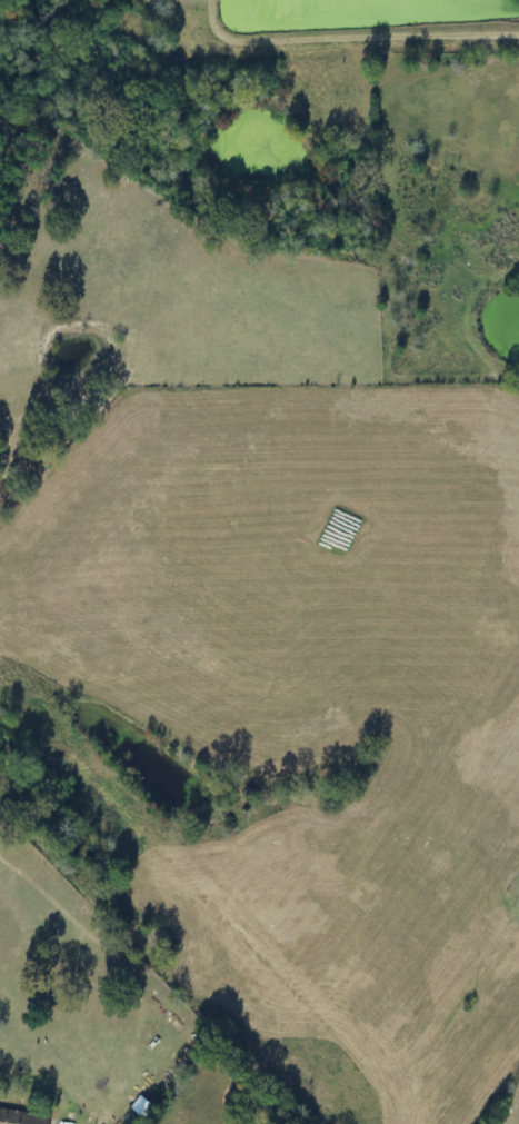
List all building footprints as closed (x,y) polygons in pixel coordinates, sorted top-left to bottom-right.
[(40,1114),(0,1112),(0,1123),(39,1123),(40,1114)]
